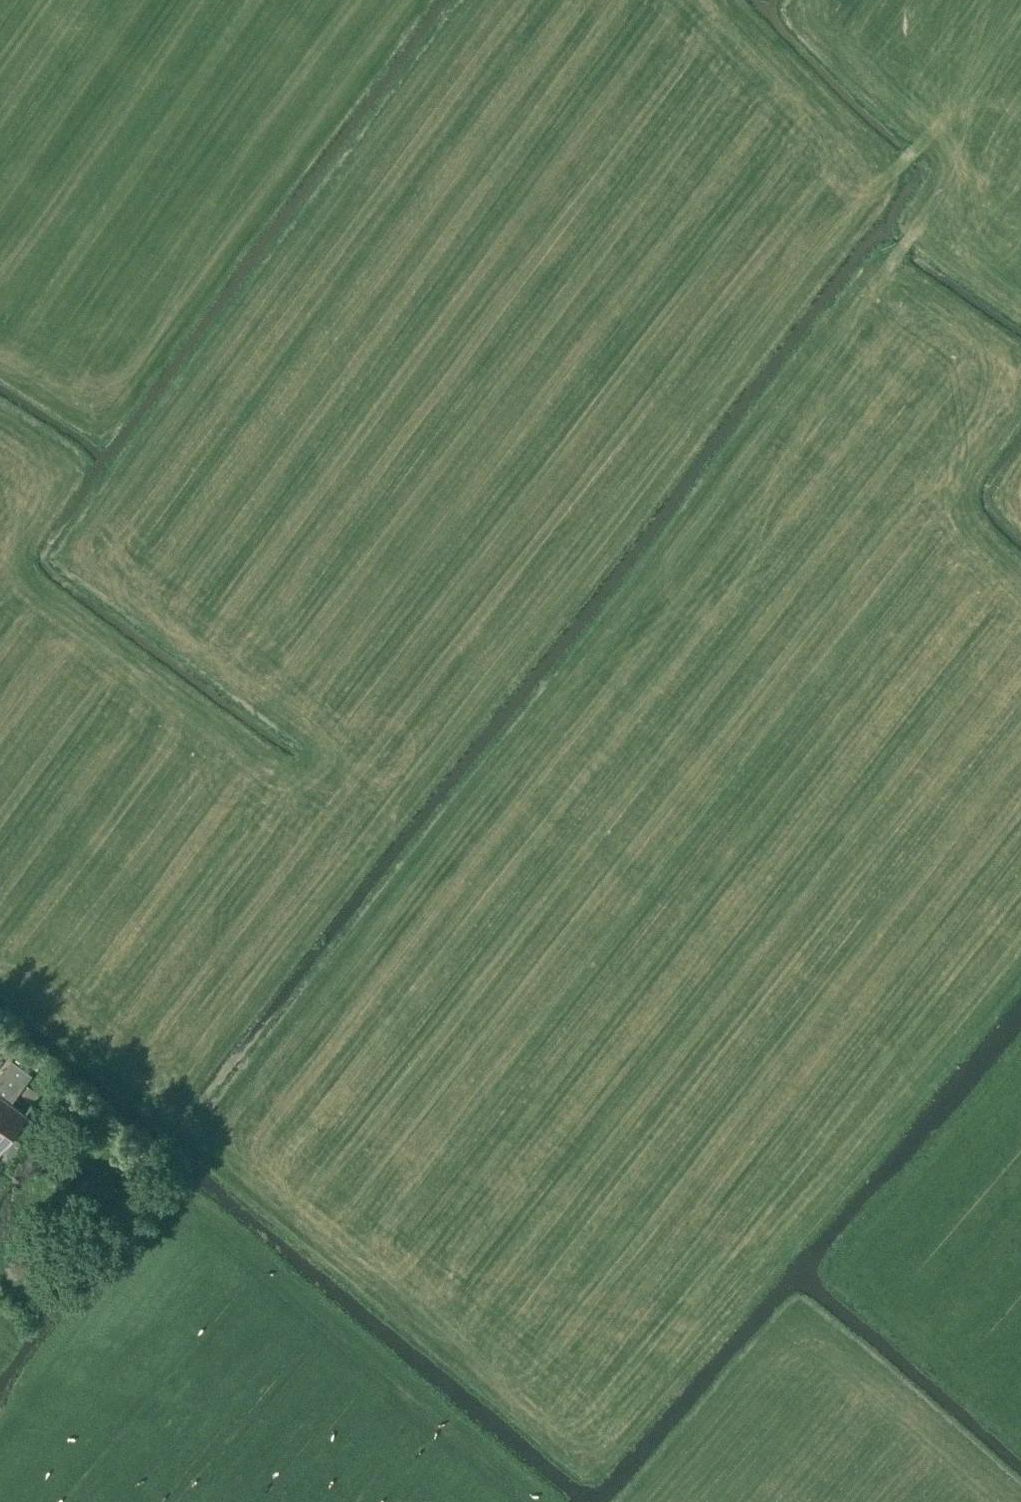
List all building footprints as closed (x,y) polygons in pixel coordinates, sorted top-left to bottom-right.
[(32,1075),(12,1060),(0,1076),(0,1153),(28,1114),(12,1103),(32,1075)]
